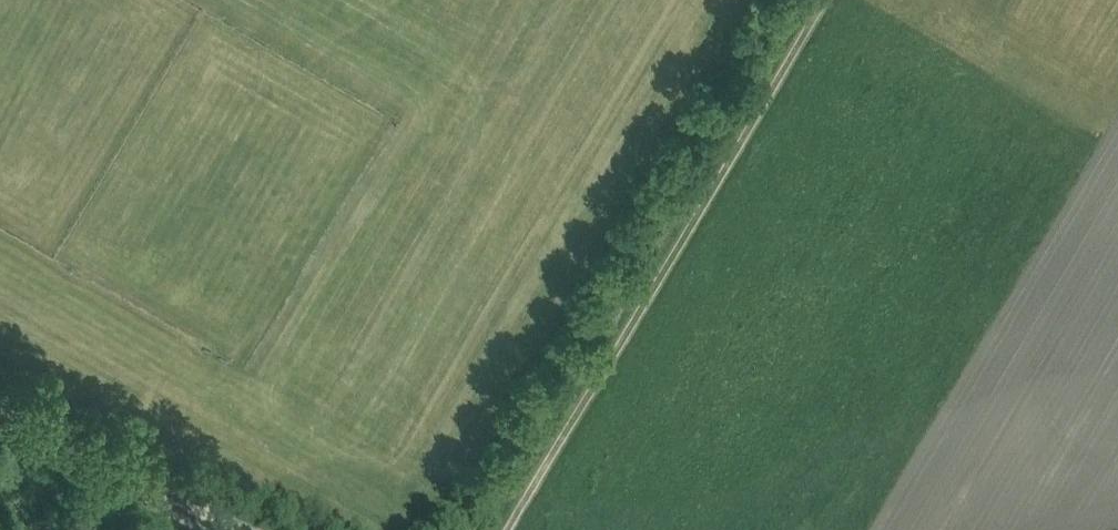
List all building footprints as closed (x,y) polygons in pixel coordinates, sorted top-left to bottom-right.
[(83,10),(89,0),(66,0),(83,10)]
